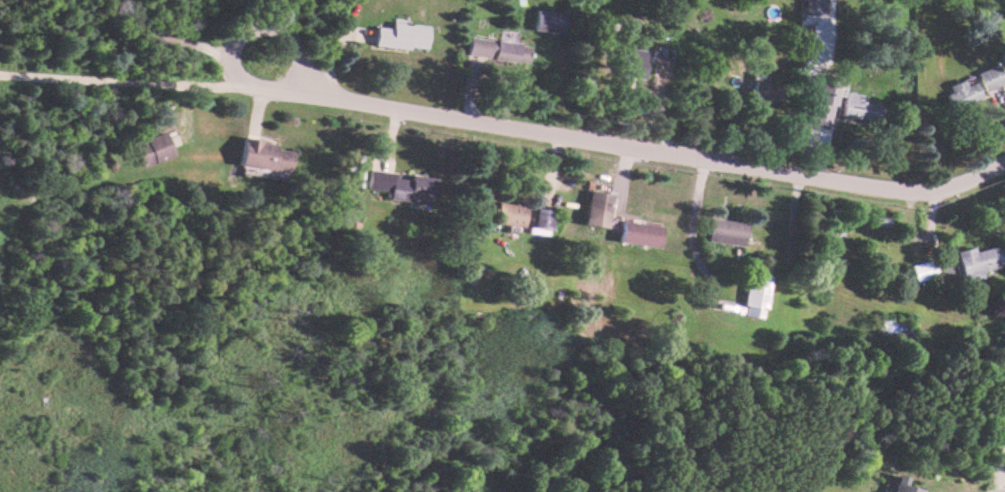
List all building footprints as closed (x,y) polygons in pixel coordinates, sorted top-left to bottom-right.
[(824,14),(824,0),(802,0),(802,15),(824,14)] [(423,50),(426,25),(390,21),(389,28),(374,26),(372,44),(423,50)] [(464,55),(525,62),(528,44),(466,37),(464,55)] [(622,49),(620,76),(641,77),(642,50),(622,49)] [(980,91),(1002,83),(995,64),(974,72),(980,91)] [(774,105),(778,85),(751,79),(747,100),(774,105)] [(948,92),(943,94),(947,108),(978,98),(973,82),(963,85),(961,79),(945,85),(948,92)] [(807,122),(827,126),(835,85),(823,83),(821,92),(813,90),(807,122)] [(859,94),(841,92),(838,116),(872,119),(874,103),(858,102),(859,94)] [(138,167),(171,155),(163,131),(129,143),(138,167)] [(235,165),(285,172),(288,151),(272,148),(273,142),(239,138),(235,165)] [(433,178),(407,175),(407,179),(366,174),(364,188),(382,190),(381,198),(430,204),(433,178)] [(579,224),(604,227),(607,193),(583,190),(579,224)] [(521,204),(492,203),(491,224),(520,225),(521,204)] [(548,209),(528,208),(527,233),(546,234),(548,209)] [(741,245),(743,222),(705,218),(703,242),(741,245)] [(658,226),(618,219),(615,241),(655,247),(658,226)] [(970,250),(969,247),(952,250),(959,283),(980,278),(979,270),(998,266),(993,246),(970,250)] [(908,265),(913,281),(934,275),(930,259),(908,265)] [(768,275),(747,273),(743,315),(764,317),(768,275)] [(935,485),(888,472),(882,491),(933,491),(935,485)]
